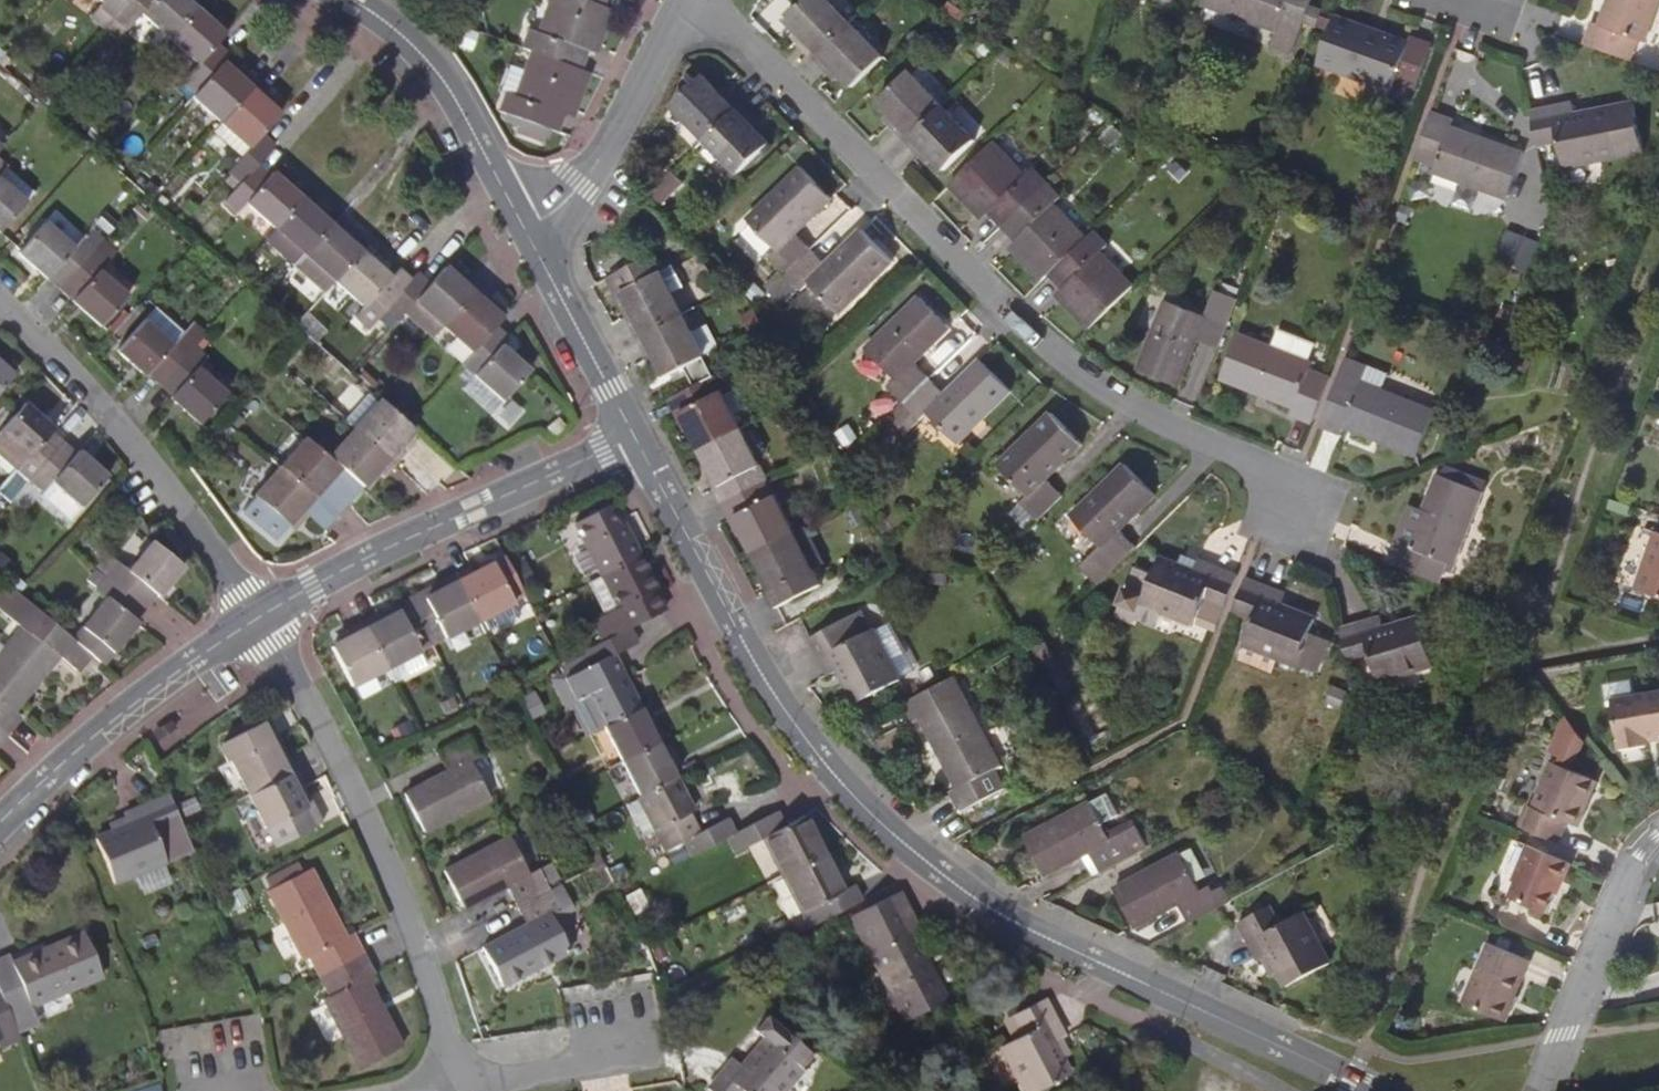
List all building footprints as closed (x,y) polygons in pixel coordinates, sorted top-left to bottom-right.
[(131,0),(99,0),(104,4),(92,20),(104,30),(131,0)] [(198,10),(186,0),(131,0),(104,30),(116,41),(142,13),(172,39),(198,10)] [(583,0),(551,0),(539,34),(530,30),(523,50),(532,53),(575,70),(585,45),(595,49),(610,10),(599,6),(583,0)] [(852,22),(831,0),(806,0),(788,17),(804,34),(799,39),(816,57),(852,22)] [(1309,0),(1204,0),(1202,5),(1274,31),(1269,47),(1289,55),(1309,0)] [(1634,61),(1641,39),(1648,42),(1658,12),(1658,0),(1620,0),(1611,27),(1596,23),(1588,44),(1634,61)] [(197,94),(223,64),(230,57),(217,46),(226,36),(198,10),(172,39),(200,65),(185,83),(197,94)] [(1370,83),(1393,91),(1396,83),(1416,90),(1431,47),(1410,40),(1406,53),(1372,42),(1374,34),(1337,21),(1321,66),(1370,83)] [(852,22),(816,57),(832,73),(837,68),(853,84),(884,55),(852,22)] [(575,70),(532,53),(516,97),(507,94),(499,113),(552,133),(562,110),(572,113),(586,73),(575,70)] [(240,79),(223,64),(197,94),(195,97),(224,122),(258,84),(245,73),(240,79)] [(908,141),(943,106),(911,72),(879,102),(896,119),(891,123),(908,141)] [(704,143),(740,107),(723,90),(718,95),(702,79),(671,109),(704,143)] [(1385,112),(1393,91),(1370,83),(1364,103),(1385,112)] [(270,96),(258,84),(224,122),(214,133),(243,159),(262,137),(280,116),(265,102),(270,96)] [(1531,111),(1538,145),(1560,141),(1566,166),(1646,149),(1637,101),(1574,114),(1571,103),(1531,111)] [(943,106),(908,141),(923,157),(928,152),(945,169),(975,139),(943,106)] [(740,107),(704,143),(737,175),(767,145),(751,128),(756,123),(740,107)] [(1432,113),(1416,157),(1436,165),(1433,174),(1507,200),(1524,153),(1485,139),(1482,147),(1447,134),(1452,121),(1432,113)] [(275,147),(262,137),(243,159),(229,173),(242,184),(258,166),(275,147)] [(993,144),(950,185),(978,214),(988,205),(1006,224),(1046,185),(1031,169),(1024,176),(993,144)] [(34,195),(0,164),(0,233),(34,195)] [(276,230),(302,201),(274,174),(272,177),(258,166),(242,184),(226,203),(238,214),(247,204),(276,230)] [(788,272),(813,248),(796,231),(831,198),(802,169),(750,219),(778,249),(772,256),(788,272)] [(1052,272),(1086,240),(1052,206),(1059,198),(1046,185),(1006,224),(1023,241),(1014,251),(1043,281),(1052,272)] [(298,266),(332,226),(302,201),(276,230),(290,243),(281,251),(298,266)] [(340,217),(332,226),(362,253),(370,245),(340,217)] [(335,283),(362,253),(332,226),(298,266),(327,292),(335,283)] [(1510,229),(1502,260),(1532,268),(1540,237),(1510,229)] [(813,248),(788,272),(804,289),(811,282),(840,312),(892,260),(863,231),(828,264),(813,248)] [(66,293),(107,247),(96,237),(77,257),(48,232),(23,260),(50,286),(54,283),(66,293)] [(1086,240),(1052,272),(1069,289),(1060,298),(1090,329),(1133,287),(1099,253),(1106,246),(1093,233),(1086,240)] [(107,247),(66,293),(78,304),(75,307),(103,334),(131,304),(102,278),(119,258),(107,247)] [(385,312),(412,283),(399,272),(392,279),(362,253),(335,283),(365,309),(356,319),(369,331),(385,312)] [(637,338),(682,315),(671,296),(683,288),(670,265),(658,271),(652,260),(608,283),(614,296),(621,293),(631,313),(625,316),(637,338)] [(452,263),(446,270),(461,283),(466,277),(452,263)] [(446,270),(430,286),(416,302),(445,328),(480,289),(466,277),(461,283),(446,270)] [(418,275),(412,283),(385,312),(398,323),(416,302),(430,286),(418,275)] [(473,354),(495,328),(502,321),(486,306),(492,300),(480,289),(445,328),(473,354)] [(1216,348),(1234,301),(1213,293),(1204,318),(1164,304),(1140,372),(1180,386),(1196,341),(1216,348)] [(906,403),(930,379),(914,363),(949,328),(920,298),(868,349),(897,379),(890,386),(906,403)] [(508,314),(492,300),(486,306),(502,321),(508,314)] [(685,368),(704,357),(682,315),(637,338),(649,361),(655,358),(666,378),(685,368)] [(508,340),(495,328),(473,354),(462,366),(467,370),(461,376),(469,384),(463,390),(492,416),(531,374),(502,347),(508,340)] [(164,392),(197,355),(185,344),(176,355),(148,329),(121,359),(149,385),(152,381),(164,392)] [(1311,424),(1327,379),(1306,371),(1309,364),(1307,364),(1313,347),(1275,333),(1270,351),(1236,339),(1221,383),(1258,396),(1260,391),(1295,403),(1291,416),(1311,424)] [(197,355),(164,392),(177,403),(174,407),(202,431),(229,402),(201,377),(210,367),(197,355)] [(1345,356),(1320,427),(1340,434),(1345,421),(1380,433),(1378,439),(1416,452),(1432,407),(1385,391),(1392,372),(1345,356)] [(695,387),(715,376),(704,357),(685,368),(695,387)] [(930,379),(906,403),(922,419),(929,411),(958,440),(1010,390),(981,361),(946,394),(930,379)] [(13,376),(0,365),(0,391),(13,376)] [(715,376),(695,387),(669,401),(678,416),(682,413),(702,450),(742,428),(715,376)] [(413,434),(407,428),(380,405),(377,408),(368,400),(345,424),(355,433),(394,468),(405,455),(399,449),(413,434)] [(63,445),(51,434),(54,430),(25,405),(0,432),(0,456),(29,483),(63,445)] [(1027,530),(1062,495),(1046,479),(1079,446),(1050,417),(999,467),(1030,497),(1012,513),(1027,530)] [(742,428),(702,450),(721,485),(716,488),(725,503),(770,479),(742,428)] [(394,468),(355,433),(329,461),(356,486),(362,491),(376,475),(383,481),(394,468)] [(329,461),(306,442),(281,470),(336,520),(353,501),(347,495),(356,486),(329,461)] [(63,445),(29,483),(41,494),(68,521),(80,508),(108,479),(79,453),(75,456),(63,445)] [(1449,465),(1444,478),(1481,492),(1486,494),(1490,481),(1449,465)] [(1096,584),(1134,547),(1118,531),(1152,497),(1123,468),(1071,518),(1099,548),(1080,567),(1096,584)] [(336,520),(281,470),(241,514),(274,543),(303,513),(325,532),(336,520)] [(1393,564),(1437,582),(1445,561),(1452,564),(1481,492),(1444,478),(1436,475),(1423,509),(1412,505),(1397,544),(1401,545),(1393,564)] [(757,552),(798,530),(770,479),(725,503),(733,518),(737,516),(757,552)] [(362,491),(356,486),(347,495),(353,501),(362,491)] [(610,532),(615,530),(617,529),(607,509),(601,513),(610,532)] [(610,532),(601,513),(575,525),(602,578),(632,563),(615,530),(610,532)] [(615,530),(632,563),(640,559),(622,526),(617,529),(615,530)] [(798,530),(757,552),(776,587),(772,590),(780,605),(825,581),(798,530)] [(1656,534),(1636,591),(1658,599),(1658,536),(1656,534)] [(108,578),(146,609),(156,598),(159,601),(184,570),(154,546),(129,575),(118,566),(108,578)] [(632,563),(650,596),(651,594),(657,591),(640,559),(632,563)] [(521,590),(506,560),(475,576),(471,569),(455,577),(478,623),(484,633),(518,615),(508,596),(521,590)] [(629,629),(654,617),(644,599),(650,596),(632,563),(602,578),(618,609),(593,622),(604,643),(629,629)] [(1217,627),(1234,583),(1196,568),(1195,571),(1180,565),(1176,573),(1158,566),(1151,582),(1133,575),(1124,597),(1122,596),(1116,613),(1117,613),(1114,624),(1131,631),(1138,613),(1156,621),(1162,608),(1196,623),(1198,619),(1217,627)] [(413,608),(430,642),(442,635),(445,640),(478,623),(455,577),(439,585),(443,593),(413,608)] [(91,656),(103,666),(139,625),(136,621),(146,609),(108,578),(98,590),(109,599),(73,641),(91,656)] [(1246,579),(1233,609),(1255,617),(1245,642),(1247,642),(1240,657),(1274,672),(1280,656),(1318,672),(1330,641),(1312,633),(1316,621),(1279,606),(1283,596),(1246,579)] [(409,600),(413,608),(443,593),(439,585),(409,600)] [(667,609),(657,591),(651,594),(661,612),(667,609)] [(15,592),(10,598),(4,593),(0,597),(0,611),(22,629),(2,653),(0,651),(0,732),(6,736),(20,720),(8,710),(32,680),(38,685),(60,659),(77,672),(91,656),(73,641),(21,597),(15,592)] [(644,599),(654,617),(662,614),(661,612),(651,594),(650,596),(644,599)] [(413,608),(409,600),(377,616),(381,624),(413,608)] [(361,624),(385,671),(399,664),(407,679),(414,675),(425,669),(417,654),(419,653),(417,648),(430,642),(413,608),(381,624),(377,616),(361,624)] [(890,656),(905,649),(892,623),(874,632),(862,612),(811,640),(831,677),(841,672),(858,703),(901,679),(890,656)] [(1340,630),(1350,663),(1372,657),(1380,682),(1434,666),(1420,620),(1384,630),(1380,619),(1340,630)] [(385,671),(361,624),(346,632),(350,641),(331,650),(350,688),(385,671)] [(629,629),(604,643),(584,653),(592,668),(607,661),(612,659),(636,646),(629,629)] [(917,671),(905,649),(890,656),(901,679),(917,671)] [(586,738),(604,729),(639,712),(621,678),(612,659),(607,661),(592,668),(566,681),(577,701),(570,704),(586,738)] [(950,678),(904,703),(914,722),(920,719),(939,753),(945,750),(962,784),(949,791),(960,811),(1002,789),(991,769),(997,766),(950,678)] [(1658,736),(1658,694),(1614,701),(1622,751),(1649,747),(1647,738),(1658,736)] [(639,712),(657,747),(665,743),(647,708),(639,712)] [(657,747),(639,712),(604,729),(623,764),(657,747)] [(270,719),(262,723),(271,742),(280,739),(270,719)] [(1579,762),(1592,733),(1565,720),(1551,749),(1579,762)] [(236,802),(248,796),(296,772),(280,739),(271,742),(262,723),(222,743),(232,764),(220,769),(236,802)] [(436,753),(447,774),(403,795),(423,834),(488,798),(468,762),(478,757),(468,737),(436,753)] [(641,800),(675,782),(657,747),(623,764),(641,800)] [(1580,807),(1587,810),(1599,782),(1554,762),(1534,807),(1532,806),(1524,826),(1562,842),(1571,823),(1573,824),(1580,807)] [(296,772),(248,796),(265,830),(274,847),(322,822),(304,787),(296,772)] [(692,815),(675,782),(641,800),(629,806),(646,839),(657,834),(666,852),(683,844),(697,836),(687,817),(692,815)] [(1102,870),(1149,845),(1134,818),(1110,832),(1105,821),(1120,813),(1109,792),(1030,835),(1050,872),(1066,864),(1091,850),(1102,870)] [(193,849),(184,829),(169,793),(122,813),(126,825),(94,838),(113,882),(193,849)] [(1580,827),(1587,810),(1580,807),(1573,824),(1580,827)] [(776,816),(768,820),(776,835),(784,831),(776,816)] [(768,820),(734,837),(733,838),(741,853),(762,842),(781,879),(822,859),(803,821),(784,831),(776,835),(768,820)] [(733,838),(734,837),(726,821),(697,836),(683,844),(690,859),(733,838)] [(516,909),(548,892),(560,886),(550,867),(538,873),(529,878),(508,840),(443,874),(462,913),(506,890),(516,909)] [(1574,865),(1532,847),(1522,869),(1525,870),(1513,899),(1551,914),(1565,882),(1567,883),(1574,865)] [(1076,884),(1102,870),(1091,850),(1066,864),(1076,884)] [(1192,921),(1224,904),(1213,885),(1203,891),(1182,854),(1119,887),(1139,925),(1181,902),(1192,921)] [(842,896),(822,859),(781,879),(800,917),(808,913),(815,928),(860,905),(852,891),(842,896)] [(321,977),(362,956),(352,936),(339,942),(323,908),(329,905),(312,870),(267,893),(302,961),(310,957),(321,977)] [(548,892),(516,909),(526,930),(483,952),(502,989),(567,955),(548,918),(559,913),(548,892)] [(900,895),(885,902),(891,907),(899,914),(904,921),(910,934),(911,933),(916,931),(917,930),(900,895)] [(945,1003),(928,968),(921,971),(903,938),(910,934),(904,921),(899,914),(891,907),(885,902),(850,919),(902,1024),(945,1003)] [(1288,982),(1329,959),(1303,911),(1280,923),(1270,905),(1241,921),(1262,957),(1271,952),(1288,982)] [(928,968),(911,933),(910,934),(903,938),(921,971),(928,968)] [(16,1032),(37,1024),(32,1009),(103,979),(84,934),(48,949),(51,957),(16,971),(11,959),(0,963),(0,992),(16,1032)] [(1466,1005),(1507,1022),(1532,962),(1490,945),(1466,1005)] [(362,956),(321,977),(331,996),(323,1001),(358,1069),(401,1047),(383,1012),(377,1015),(360,982),(372,976),(362,956)] [(16,1032),(0,992),(0,1047),(20,1039),(16,1032)] [(1037,1006),(1004,1022),(1014,1043),(994,1052),(1014,1090),(1042,1090),(1062,1081),(1046,1048),(1056,1043),(1047,1025),(1037,1006)] [(766,1040),(743,1068),(734,1061),(722,1076),(740,1090),(788,1090),(804,1072),(766,1040)] [(1158,1056),(1145,1053),(1141,1072),(1154,1075),(1158,1056)]
